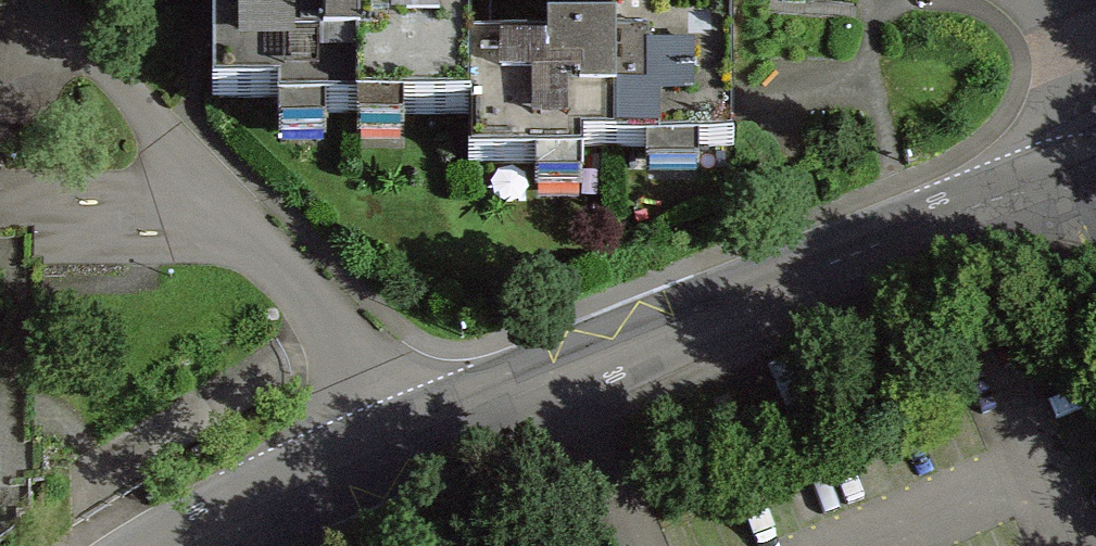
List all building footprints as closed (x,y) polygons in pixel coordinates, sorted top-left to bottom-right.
[(510,0),(250,0),(250,75),(316,75),(316,115),(363,115),(363,86),(398,86),(398,108),(451,108),(451,86),(510,86),(510,28),(510,0)] [(742,123),(774,123),(774,0),(652,0),(652,4),(592,4),(592,28),(510,28),(510,86),(510,147),(576,147),(576,166),(625,166),(625,123),(687,123),(687,149),(742,149),(742,123)] [(10,361),(0,361),(0,467),(25,467),(24,397),(10,397),(10,361)]
